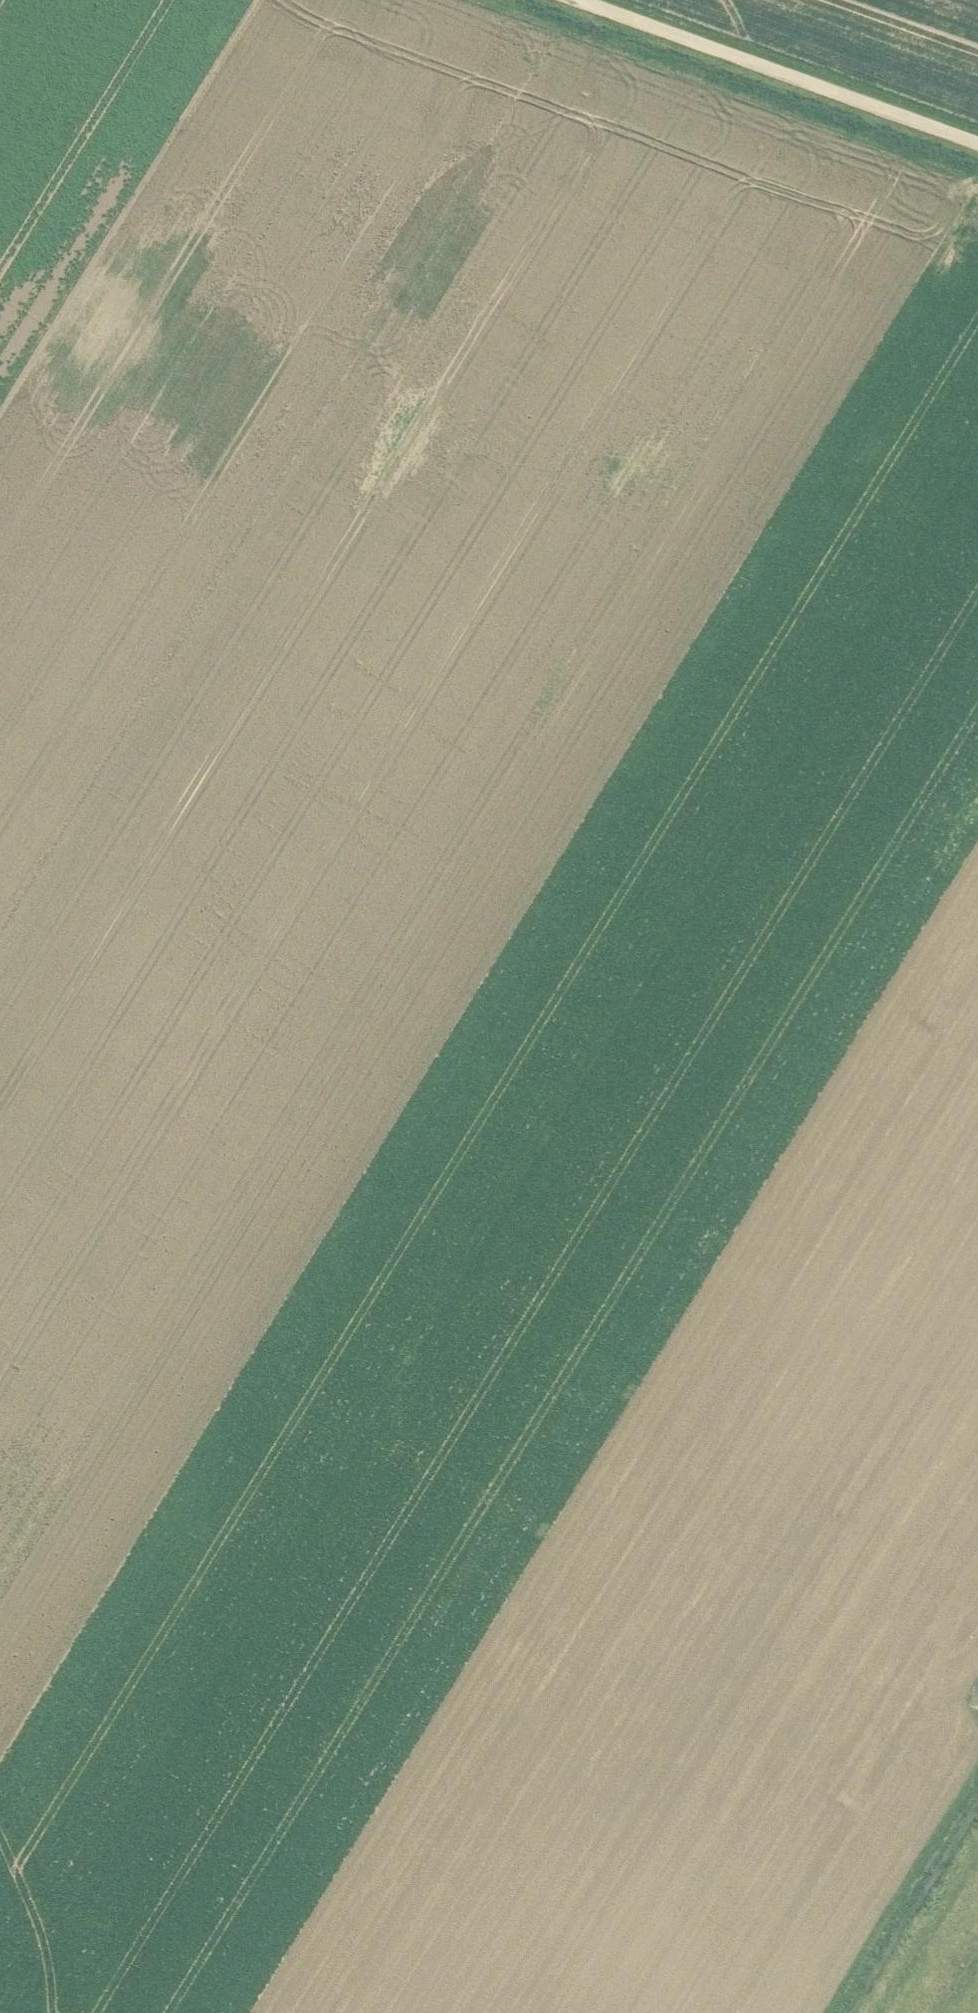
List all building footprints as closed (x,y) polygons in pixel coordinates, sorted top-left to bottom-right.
[(977,1714),(977,1690),(969,1710),(977,1714)]
